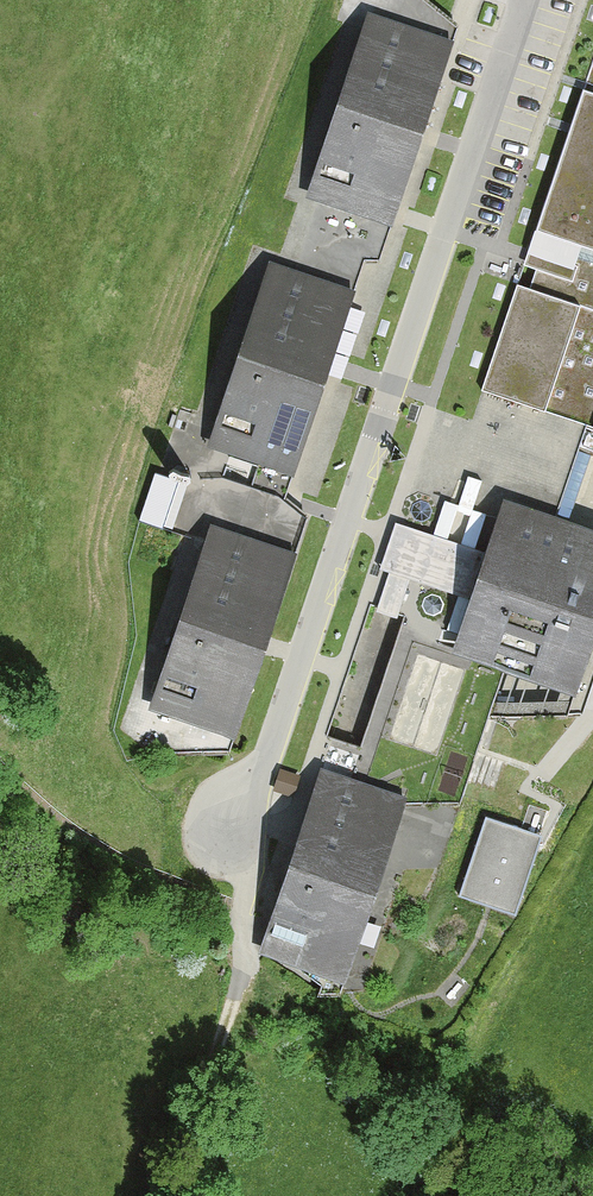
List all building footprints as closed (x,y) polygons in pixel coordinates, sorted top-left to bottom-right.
[(305,184),(391,215),(455,35),(368,5),(305,184)] [(487,400),(592,434),(592,70),(487,400)] [(210,437),(297,468),(360,288),(274,258),(210,437)] [(351,983),(410,803),(466,801),(493,717),(584,720),(592,685),(592,533),(509,504),(489,555),(395,521),(379,575),(421,587),(367,745),(329,731),(256,951),(351,983)] [(146,704),(232,734),(296,555),(210,524),(146,704)] [(541,836),(485,818),(459,896),(516,914),(541,836)]
